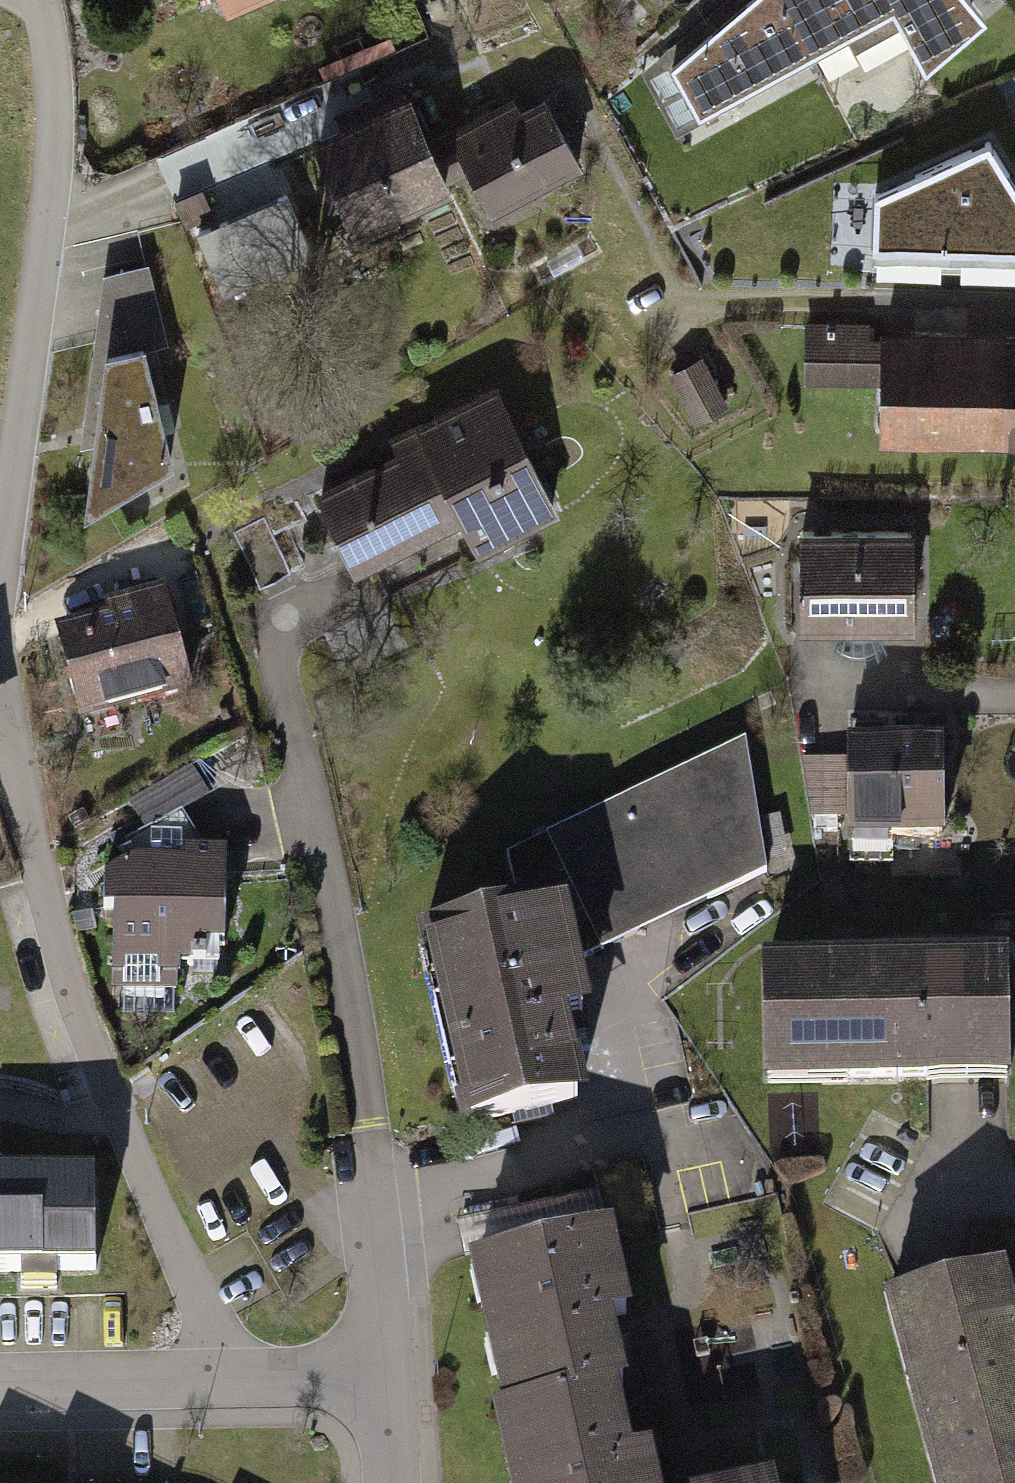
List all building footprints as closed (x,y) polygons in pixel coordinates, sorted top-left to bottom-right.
[(662,52),(715,144),(818,84),(772,0),(724,0),(662,52)] [(818,84),(888,39),(864,0),(772,0),(818,84)] [(888,39),(918,85),(993,19),(975,0),(864,0),(888,39)] [(449,134),(488,209),(579,161),(540,86),(449,134)] [(413,99),(309,140),(341,221),(445,180),(413,99)] [(863,195),(857,264),(1014,268),(1014,181),(985,133),(863,195)] [(291,193),(200,230),(229,300),(320,263),(291,193)] [(151,265),(107,274),(77,513),(167,462),(141,353),(175,341),(151,265)] [(1014,433),(1014,321),(867,322),(867,434),(1014,433)] [(392,596),(563,507),(495,377),(324,466),(392,596)] [(798,637),(915,635),(913,532),(797,534),(798,637)] [(81,724),(191,694),(159,580),(49,610),(81,724)] [(744,743),(507,856),(522,922),(561,914),(571,964),(766,875),(744,743)] [(855,845),(942,844),(940,751),(853,753),(855,845)] [(194,758),(132,797),(154,832),(216,794),(194,758)] [(112,990),(222,991),(224,838),(114,836),(112,990)] [(422,943),(462,1132),(576,1108),(560,1030),(584,1025),(571,964),(561,914),(522,922),(422,943)] [(768,1089),(1006,1089),(1006,960),(768,960),(768,1089)] [(94,1273),(94,1180),(0,1180),(0,1273),(94,1273)] [(454,1231),(493,1412),(614,1387),(600,1322),(622,1317),(596,1200),(454,1231)] [(927,1482),(1014,1482),(1014,1290),(1008,1260),(878,1293),(927,1482)] [(648,1446),(628,1451),(614,1387),(493,1412),(476,1416),(490,1482),(655,1482),(648,1446)]
